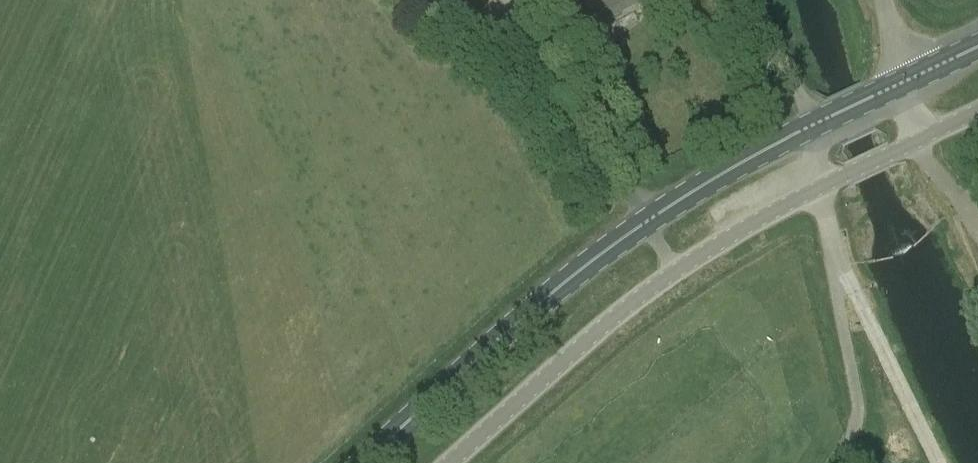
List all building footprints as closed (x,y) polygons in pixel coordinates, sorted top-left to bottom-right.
[(586,8),(598,29),(651,0),(582,0),(586,8)]
